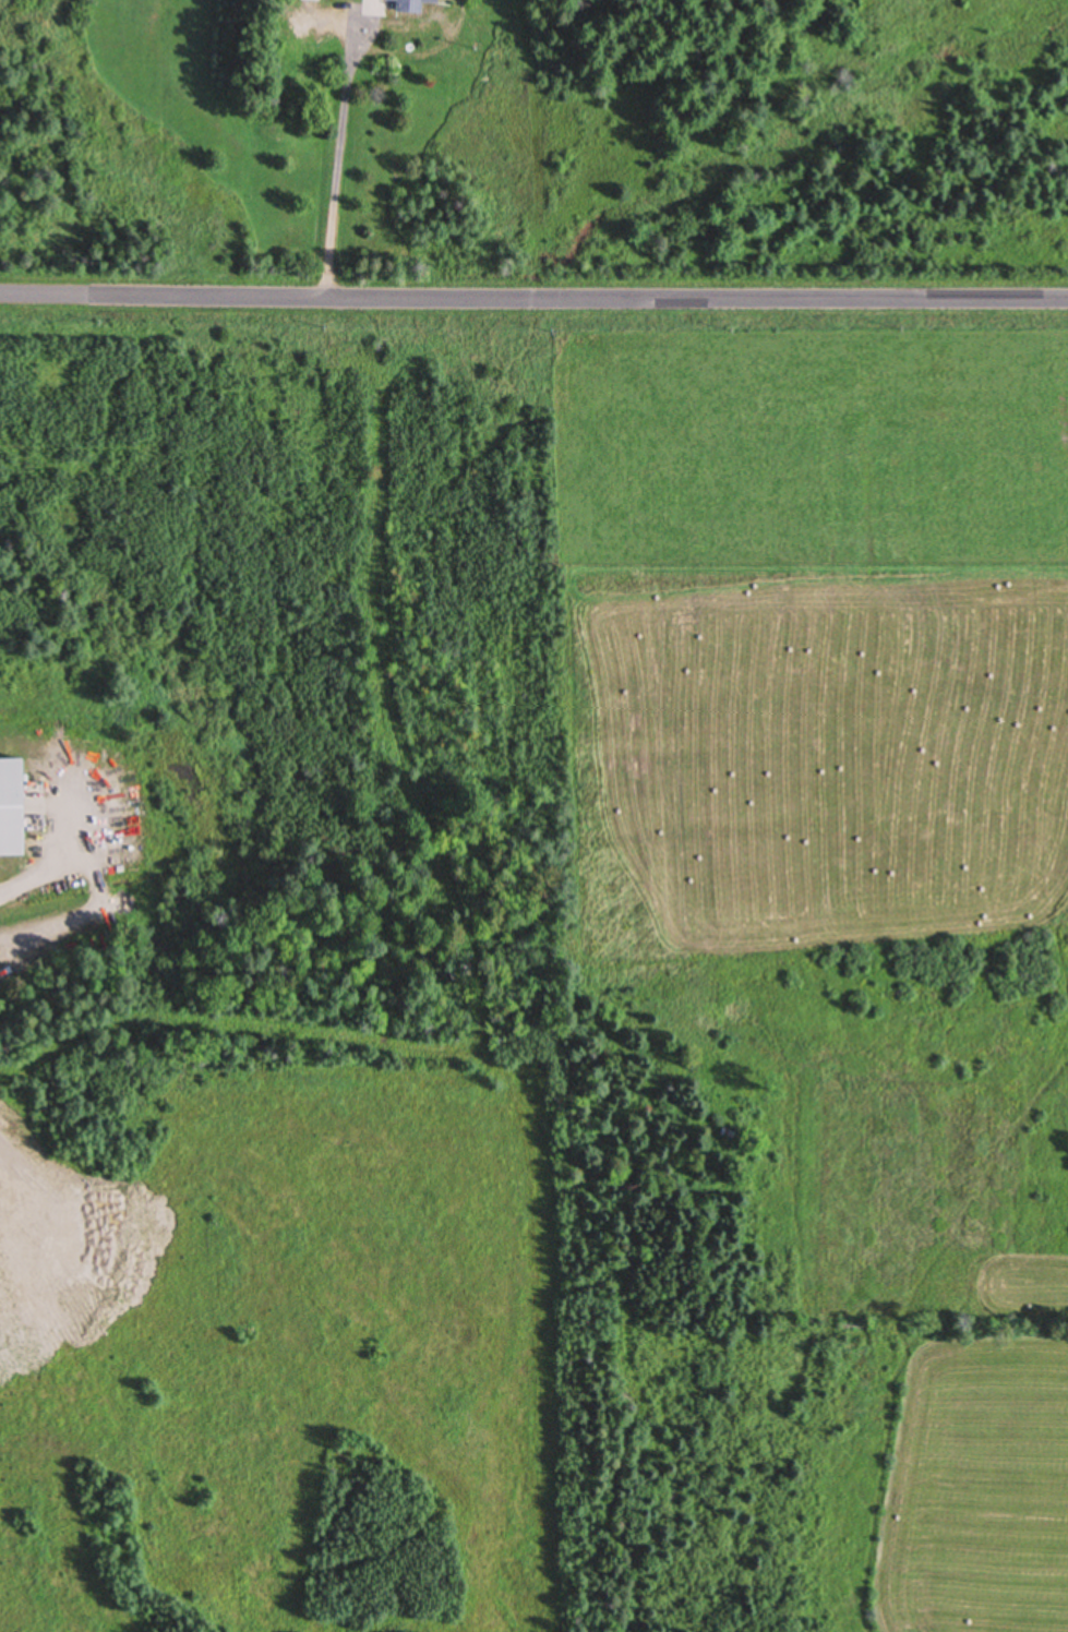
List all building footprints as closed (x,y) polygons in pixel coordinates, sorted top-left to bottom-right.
[(381,3),(394,4),(394,15),(420,17),(420,6),(435,7),(435,0),(381,0),(381,3)] [(29,854),(31,763),(0,762),(0,854),(29,854)]
